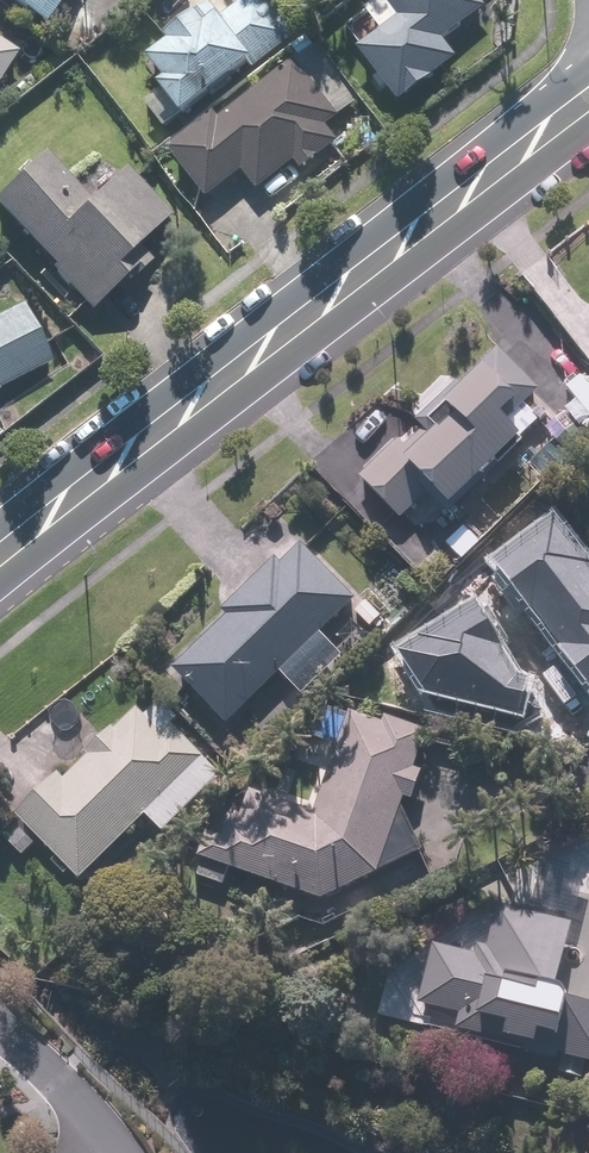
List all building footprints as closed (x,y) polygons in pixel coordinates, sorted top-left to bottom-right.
[(44,29),(66,0),(4,0),(44,29)] [(183,124),(250,71),(253,74),(296,40),(263,0),(249,0),(221,22),(210,7),(190,23),(192,27),(166,47),(171,53),(163,59),(162,57),(154,64),(154,65),(150,69),(166,90),(160,95),(160,96),(144,108),(164,132),(179,120),(183,124)] [(399,108),(457,62),(443,45),(486,11),(477,0),(382,0),(381,0),(398,22),(357,54),(399,108)] [(17,56),(0,45),(0,83),(17,56)] [(214,118),(168,155),(206,203),(242,175),(257,194),(294,165),(301,174),(338,145),(327,130),(340,120),(338,118),(360,101),(318,48),(220,125),(214,118)] [(44,157),(0,199),(0,215),(53,270),(50,272),(91,315),(130,278),(134,282),(150,267),(136,252),(170,219),(125,172),(90,205),(44,157)] [(50,367),(22,310),(0,321),(0,392),(50,367)] [(360,479),(400,521),(426,497),(446,518),(455,510),(452,507),(496,465),(498,467),(522,444),(504,425),(539,391),(498,348),(459,385),(458,384),(402,437),(391,439),(362,466),(363,476),(360,479)] [(588,682),(588,565),(553,517),(497,559),(588,682)] [(226,618),(171,671),(226,726),(279,674),(301,697),(342,658),(320,635),(354,601),(300,545),(280,565),(274,560),(220,612),(226,618)] [(399,648),(426,689),(519,713),(526,675),(517,672),(478,604),(399,648)] [(15,817),(79,881),(144,816),(161,834),(219,776),(202,759),(204,758),(172,726),(178,720),(159,702),(144,718),(136,709),(114,731),(111,728),(85,755),(87,758),(63,781),(57,775),(15,817)] [(210,827),(200,855),(319,896),(372,875),(402,790),(411,793),(419,769),(411,766),(425,729),(385,715),(382,726),(351,715),(316,815),(250,792),(234,836),(210,827)] [(422,999),(458,1008),(454,1025),(588,1060),(588,999),(550,989),(568,922),(493,902),(483,942),(474,940),(474,950),(437,940),(422,999)] [(15,1076),(0,1066),(0,1099),(15,1076)]
